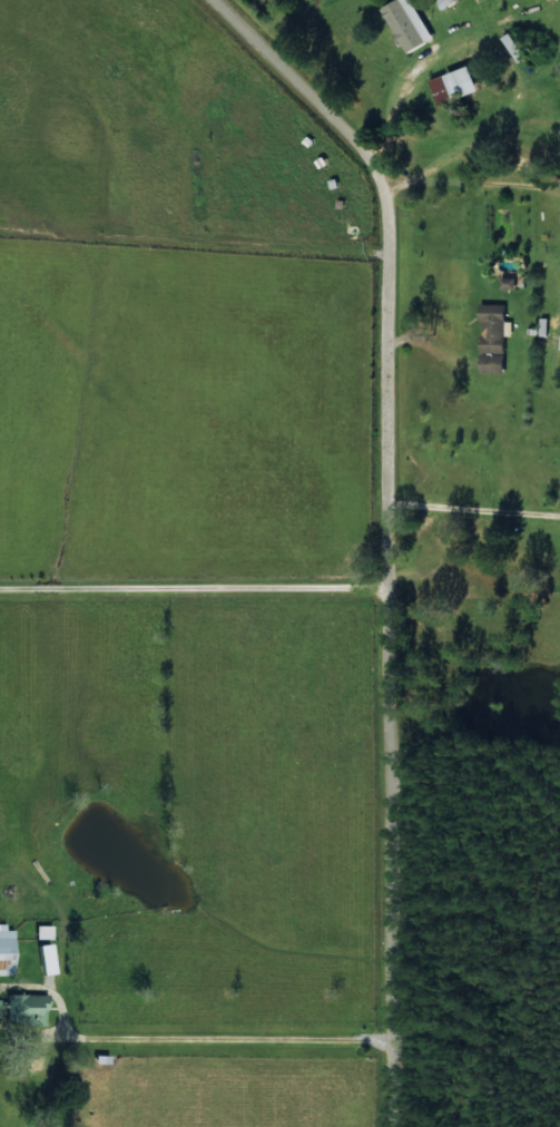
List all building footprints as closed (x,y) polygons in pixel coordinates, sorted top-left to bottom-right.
[(437,37),(416,0),(401,0),(387,8),(412,52),(437,37)] [(460,0),(439,0),(444,9),(460,0)] [(483,88),(474,64),(448,74),(432,81),(441,105),(483,88)] [(505,288),(518,289),(519,277),(506,277),(505,288)] [(508,372),(508,336),(514,336),(514,321),(510,321),(510,304),(484,304),(484,372),(508,372)] [(542,336),(551,336),(551,317),(542,317),(542,336)] [(15,970),(15,930),(6,930),(6,924),(0,924),(0,970),(15,970)] [(52,925),(36,925),(36,939),(52,939),(52,925)] [(7,1024),(47,1025),(47,995),(8,994),(7,1024)]
